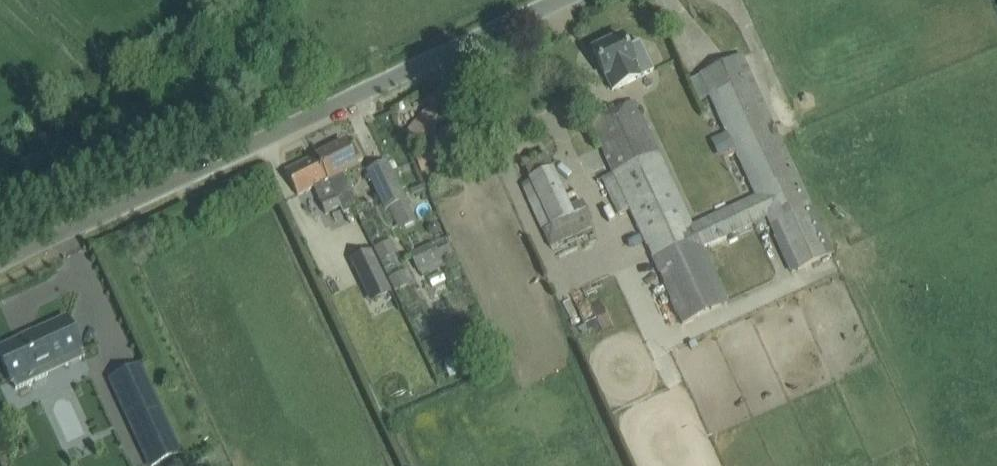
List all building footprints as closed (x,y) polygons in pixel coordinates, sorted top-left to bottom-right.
[(619,38),(617,35),(607,40),(608,43),(593,51),(612,90),(653,71),(639,42),(627,48),(622,37),(619,38)] [(701,75),(757,196),(763,209),(804,190),(741,56),(701,75)] [(435,92),(427,95),(432,107),(439,104),(435,92)] [(692,227),(635,103),(590,124),(613,173),(602,178),(619,215),(631,210),(684,323),(727,303),(702,247),(767,217),(763,209),(757,196),(692,227)] [(421,113),(405,132),(422,146),(444,120),(428,106),(421,114),(421,113)] [(315,156),(338,207),(340,206),(343,214),(358,206),(342,173),(356,166),(355,164),(364,159),(354,140),(345,145),(344,142),(315,156)] [(568,202),(553,170),(545,155),(523,166),(531,181),(522,185),(552,247),(594,226),(582,201),(576,204),(574,199),(568,202)] [(325,213),(338,207),(315,156),(285,171),(297,195),(313,187),(325,213)] [(406,187),(398,190),(387,164),(387,163),(367,172),(383,209),(391,206),(395,214),(401,229),(415,223),(407,205),(412,203),(406,187)] [(793,272),(832,254),(833,253),(804,190),(763,209),(767,217),(793,272)] [(391,241),(374,249),(379,261),(397,253),(391,241)] [(433,243),(410,253),(417,271),(441,260),(441,258),(453,253),(449,245),(437,251),(434,244),(433,243)] [(384,279),(371,250),(350,260),(363,289),(384,279)] [(457,269),(446,274),(449,282),(461,277),(457,269)] [(403,271),(390,278),(396,291),(409,284),(403,271)] [(81,349),(67,318),(0,349),(0,356),(15,389),(49,374),(45,365),(81,349)] [(452,379),(485,365),(478,347),(445,360),(452,379)] [(180,453),(140,366),(111,379),(151,465),(152,465),(180,453)]
